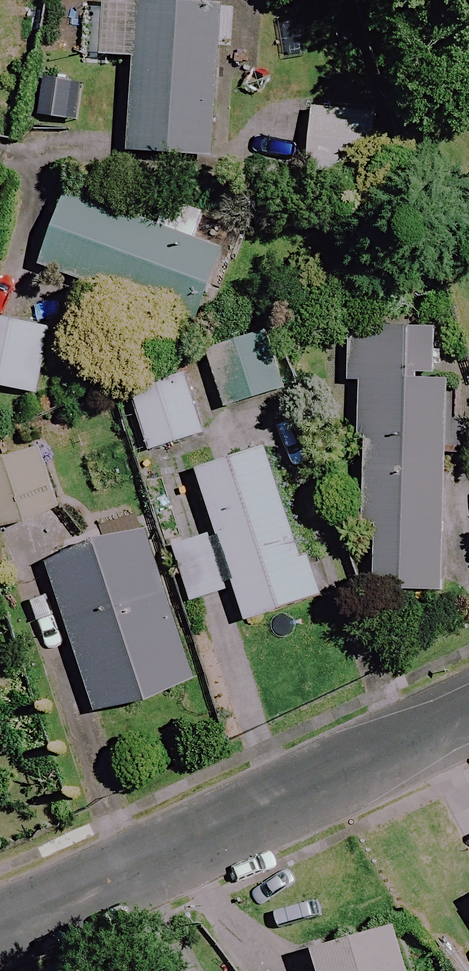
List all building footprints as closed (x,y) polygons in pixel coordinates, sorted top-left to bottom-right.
[(181,0),(87,0),(84,60),(135,63),(129,153),(212,158),(222,3),(181,0)] [(361,113),(313,108),(306,172),(354,177),(361,113)] [(61,199),(38,264),(207,323),(239,229),(156,200),(146,229),(61,199)] [(0,320),(0,390),(34,398),(50,333),(0,320)] [(445,591),(438,326),(306,329),(308,379),(360,378),(366,593),(445,591)] [(279,393),(262,333),(205,349),(223,410),(279,393)] [(202,438),(184,375),(131,390),(148,453),(202,438)] [(41,449),(0,463),(0,531),(62,510),(41,449)] [(314,600),(266,451),(197,473),(245,622),(314,600)] [(191,686),(144,531),(47,561),(94,715),(191,686)] [(228,592),(211,535),(172,547),(189,604),(228,592)] [(398,929),(315,950),(321,970),(409,970),(398,929)]
